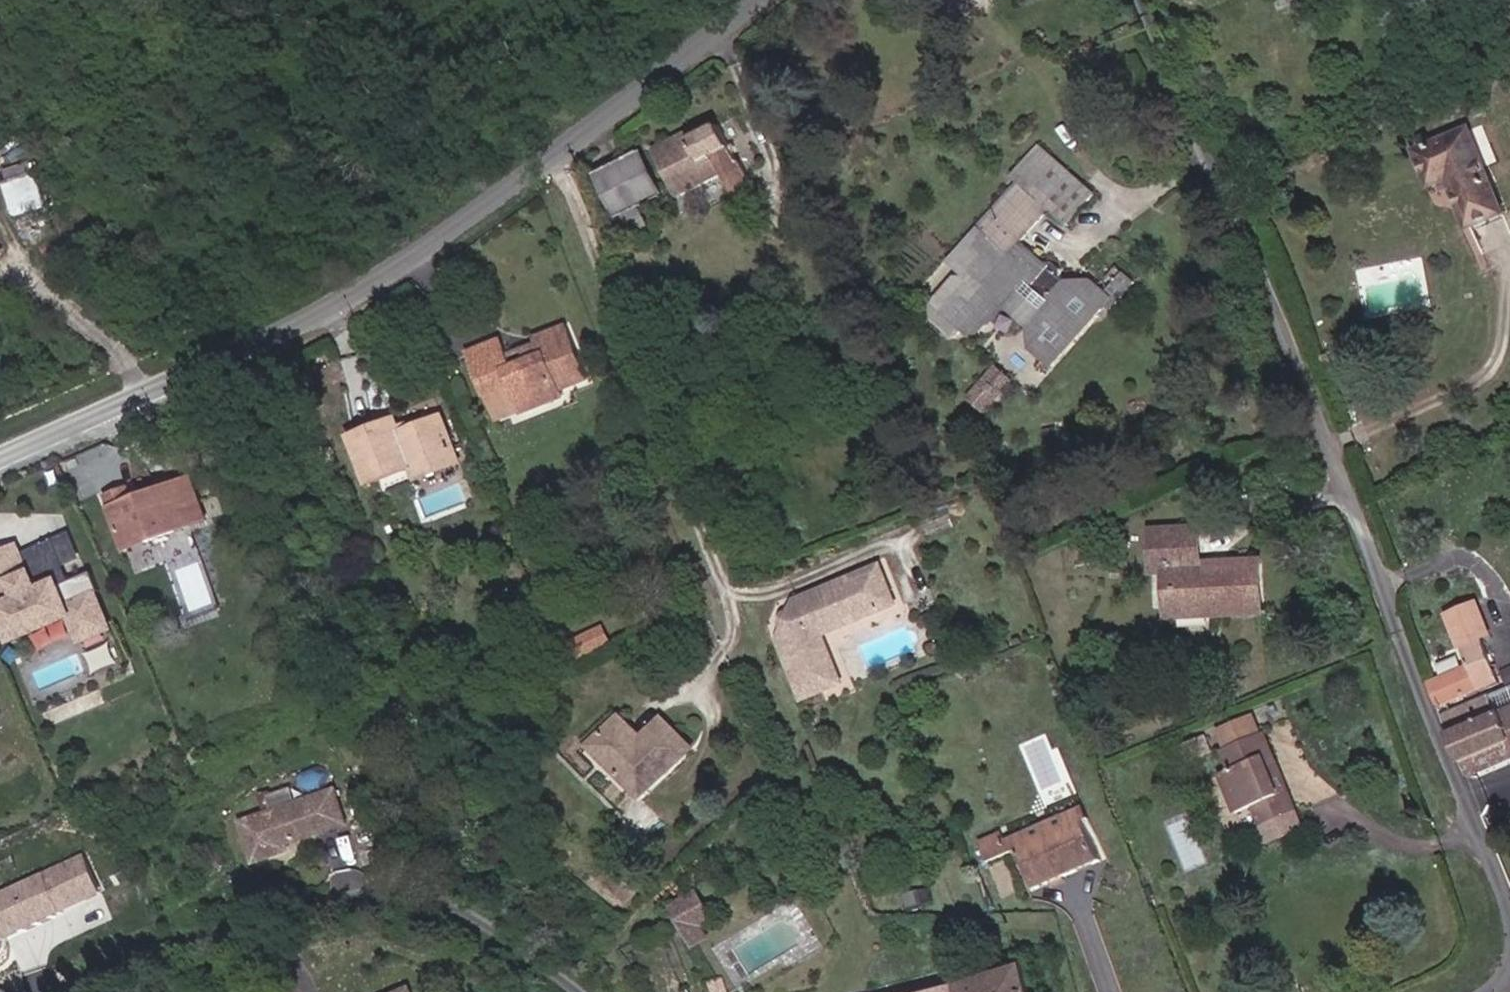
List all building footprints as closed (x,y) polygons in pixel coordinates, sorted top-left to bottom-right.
[(720,173),(726,185),(747,175),(740,160),(734,163),(714,128),(685,143),(683,137),(653,153),(677,195),(720,173)] [(1470,141),(1417,162),(1429,193),(1446,186),(1466,238),(1502,224),(1470,141)] [(1062,284),(1056,278),(1060,272),(1048,263),(1045,266),(1019,243),(1045,211),(1063,228),(1090,199),(1035,148),(1008,178),(1025,193),(987,240),(970,226),(940,263),(960,280),(941,305),(932,297),(925,306),(926,322),(944,336),(953,336),(955,333),(957,336),(972,334),(979,326),(987,327),(1003,306),(1007,308),(1025,289),(1043,306),(1062,284)] [(660,197),(639,152),(599,170),(620,215),(660,197)] [(16,216),(50,207),(41,172),(7,181),(16,216)] [(747,175),(726,185),(729,193),(749,183),(747,175)] [(1110,293),(1102,302),(1110,309),(1132,280),(1120,269),(1104,287),(1110,293)] [(1092,294),(1101,284),(1094,278),(1079,281),(1092,294)] [(1079,281),(1062,284),(1043,306),(1029,322),(1028,346),(1048,365),(1102,302),(1110,293),(1104,287),(1101,284),(1092,294),(1079,281)] [(1029,322),(1043,306),(1025,289),(1007,308),(1029,322)] [(511,370),(506,356),(500,342),(473,353),(488,391),(514,382),(526,412),(566,395),(561,386),(587,375),(566,324),(540,335),(542,342),(547,354),(511,370)] [(542,342),(506,356),(511,370),(547,354),(542,342)] [(987,412),(1016,380),(998,364),(969,396),(987,412)] [(371,484),(416,467),(439,467),(464,456),(448,416),(406,432),(400,418),(353,436),(371,484)] [(468,463),(464,456),(439,467),(416,467),(422,481),(468,463)] [(208,466),(188,474),(203,523),(224,516),(208,466)] [(139,544),(203,523),(188,474),(147,489),(141,473),(119,481),(139,544)] [(1255,566),(1217,565),(1216,573),(1203,572),(1196,563),(1195,526),(1146,527),(1147,548),(1164,548),(1165,572),(1165,590),(1157,590),(1158,616),(1238,618),(1239,609),(1255,609),(1255,566)] [(100,586),(104,584),(96,565),(75,575),(77,579),(66,584),(62,575),(42,584),(35,566),(32,568),(20,540),(0,549),(0,600),(15,636),(75,610),(86,635),(115,622),(100,586)] [(1147,571),(1165,572),(1164,548),(1147,548),(1147,571)] [(799,704),(838,690),(819,637),(893,610),(878,571),(787,604),(773,647),(799,704)] [(1475,603),(1443,616),(1463,666),(1426,681),(1436,706),(1494,683),(1476,638),(1487,633),(1475,603)] [(607,626),(600,629),(607,643),(614,639),(607,626)] [(600,629),(578,641),(584,654),(607,643),(600,629)] [(1489,699),(1495,716),(1509,710),(1509,691),(1489,699)] [(1440,718),(1458,763),(1504,744),(1495,716),(1489,699),(1440,718)] [(1509,743),(1509,710),(1495,716),(1504,744),(1509,743)] [(645,734),(625,712),(592,742),(644,797),(695,749),(664,716),(645,734)] [(1290,811),(1282,788),(1273,792),(1263,766),(1271,761),(1259,731),(1253,733),(1248,720),(1213,733),(1220,749),(1216,751),(1223,769),(1214,774),(1229,809),(1246,803),(1256,825),(1290,811)] [(1504,744),(1458,763),(1464,780),(1509,762),(1509,743),(1504,744)] [(1282,788),(1271,761),(1263,766),(1273,792),(1282,788)] [(290,845),(348,823),(335,790),(244,825),(259,864),(292,851),(290,845)] [(1082,801),(1003,834),(1006,844),(1013,841),(1079,813),(1085,811),(1082,801)] [(1297,828),(1290,811),(1256,825),(1263,841),(1297,828)] [(1096,856),(1079,813),(1013,841),(1029,883),(1096,856)] [(987,852),(1006,844),(1003,834),(999,826),(979,834),(987,852)] [(100,893),(85,858),(7,893),(21,923),(48,911),(51,918),(63,912),(62,910),(100,893)] [(674,903),(696,947),(721,935),(699,891),(674,903)] [(7,893),(0,896),(0,929),(5,939),(51,918),(48,911),(21,923),(7,893)] [(930,991),(1031,991),(1025,967),(930,991)] [(740,980),(736,968),(710,976),(716,991),(730,991),(728,986),(740,980)]
